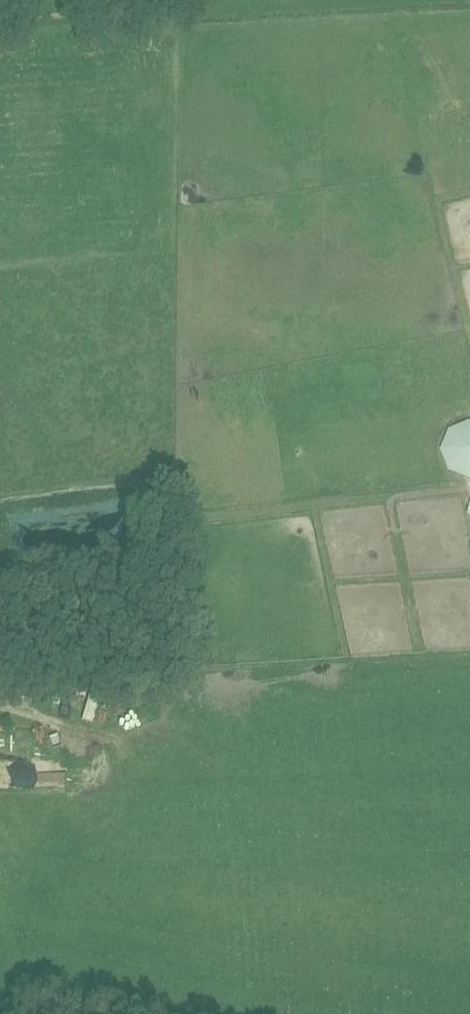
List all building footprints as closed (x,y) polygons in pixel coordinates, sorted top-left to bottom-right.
[(37,715),(31,724),(51,737),(57,728),(37,715)]
